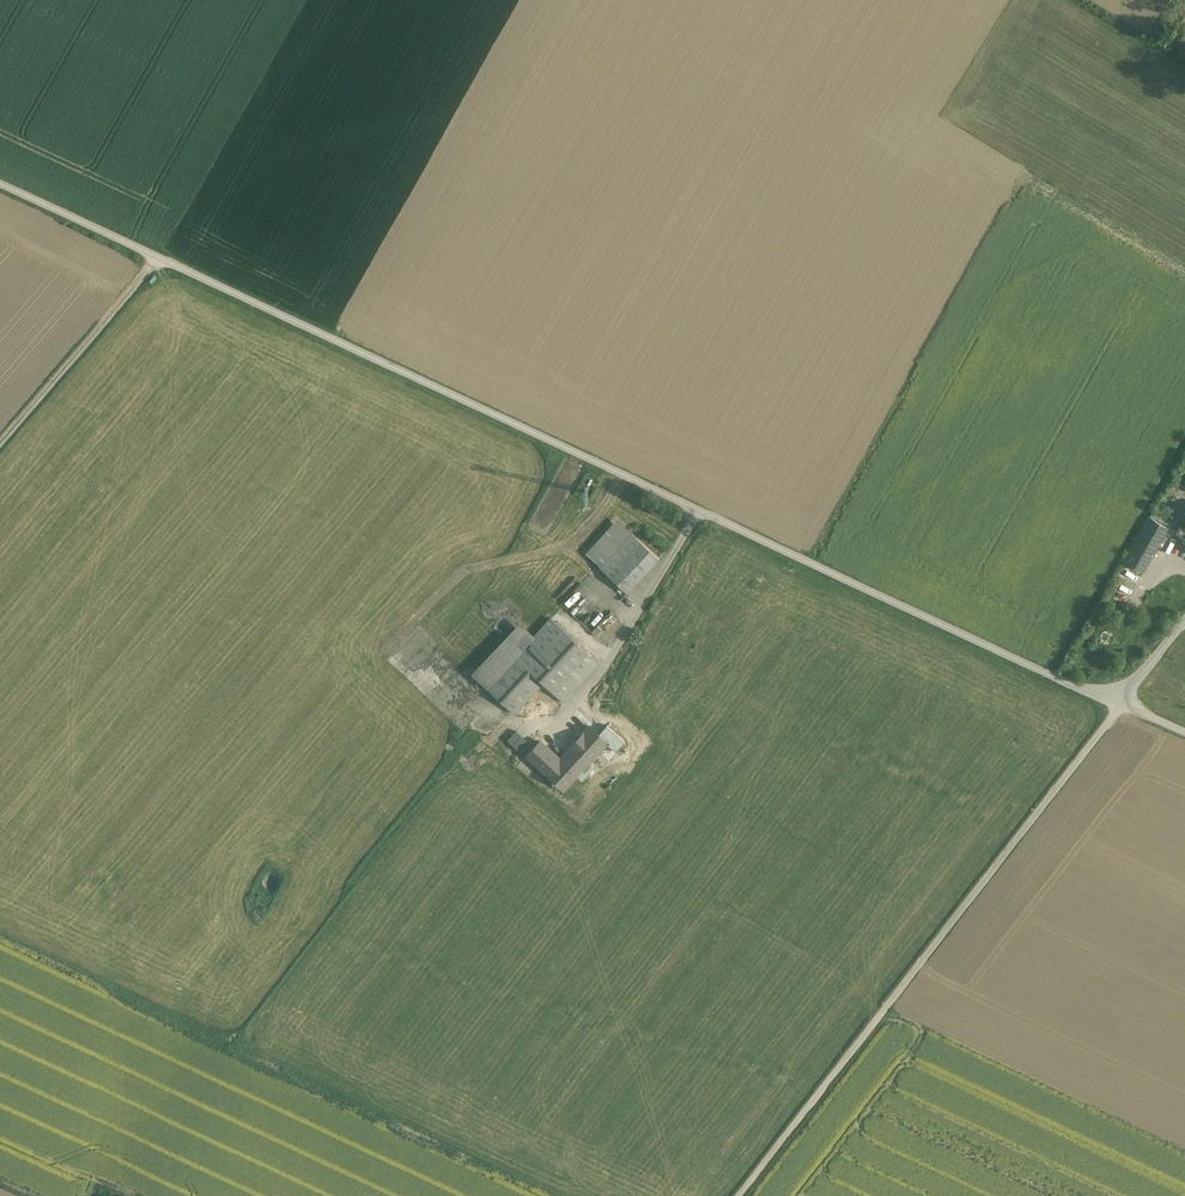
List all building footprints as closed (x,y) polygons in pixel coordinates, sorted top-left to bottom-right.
[(1168,530),(1148,518),(1128,551),(1148,563),(1168,530)] [(614,519),(584,553),(598,566),(628,531),(614,519)] [(1182,520),(1174,532),(1183,537),(1181,541),(1184,544),(1184,523),(1182,520)] [(628,531),(598,566),(626,591),(657,557),(628,531)] [(597,662),(549,618),(531,638),(486,687),(513,712),(542,681),(562,700),(597,662)] [(471,673),(486,687),(531,638),(516,624),(471,673)] [(624,741),(607,725),(598,734),(607,742),(606,743),(615,751),(624,741)] [(589,726),(557,760),(545,749),(534,761),(555,780),(563,772),(569,778),(575,771),(582,778),(594,764),(590,760),(606,743),(607,742),(598,734),(589,726)] [(516,730),(506,740),(515,749),(525,740),(516,730)] [(540,741),(528,755),(534,761),(545,749),(547,747),(540,741)]
